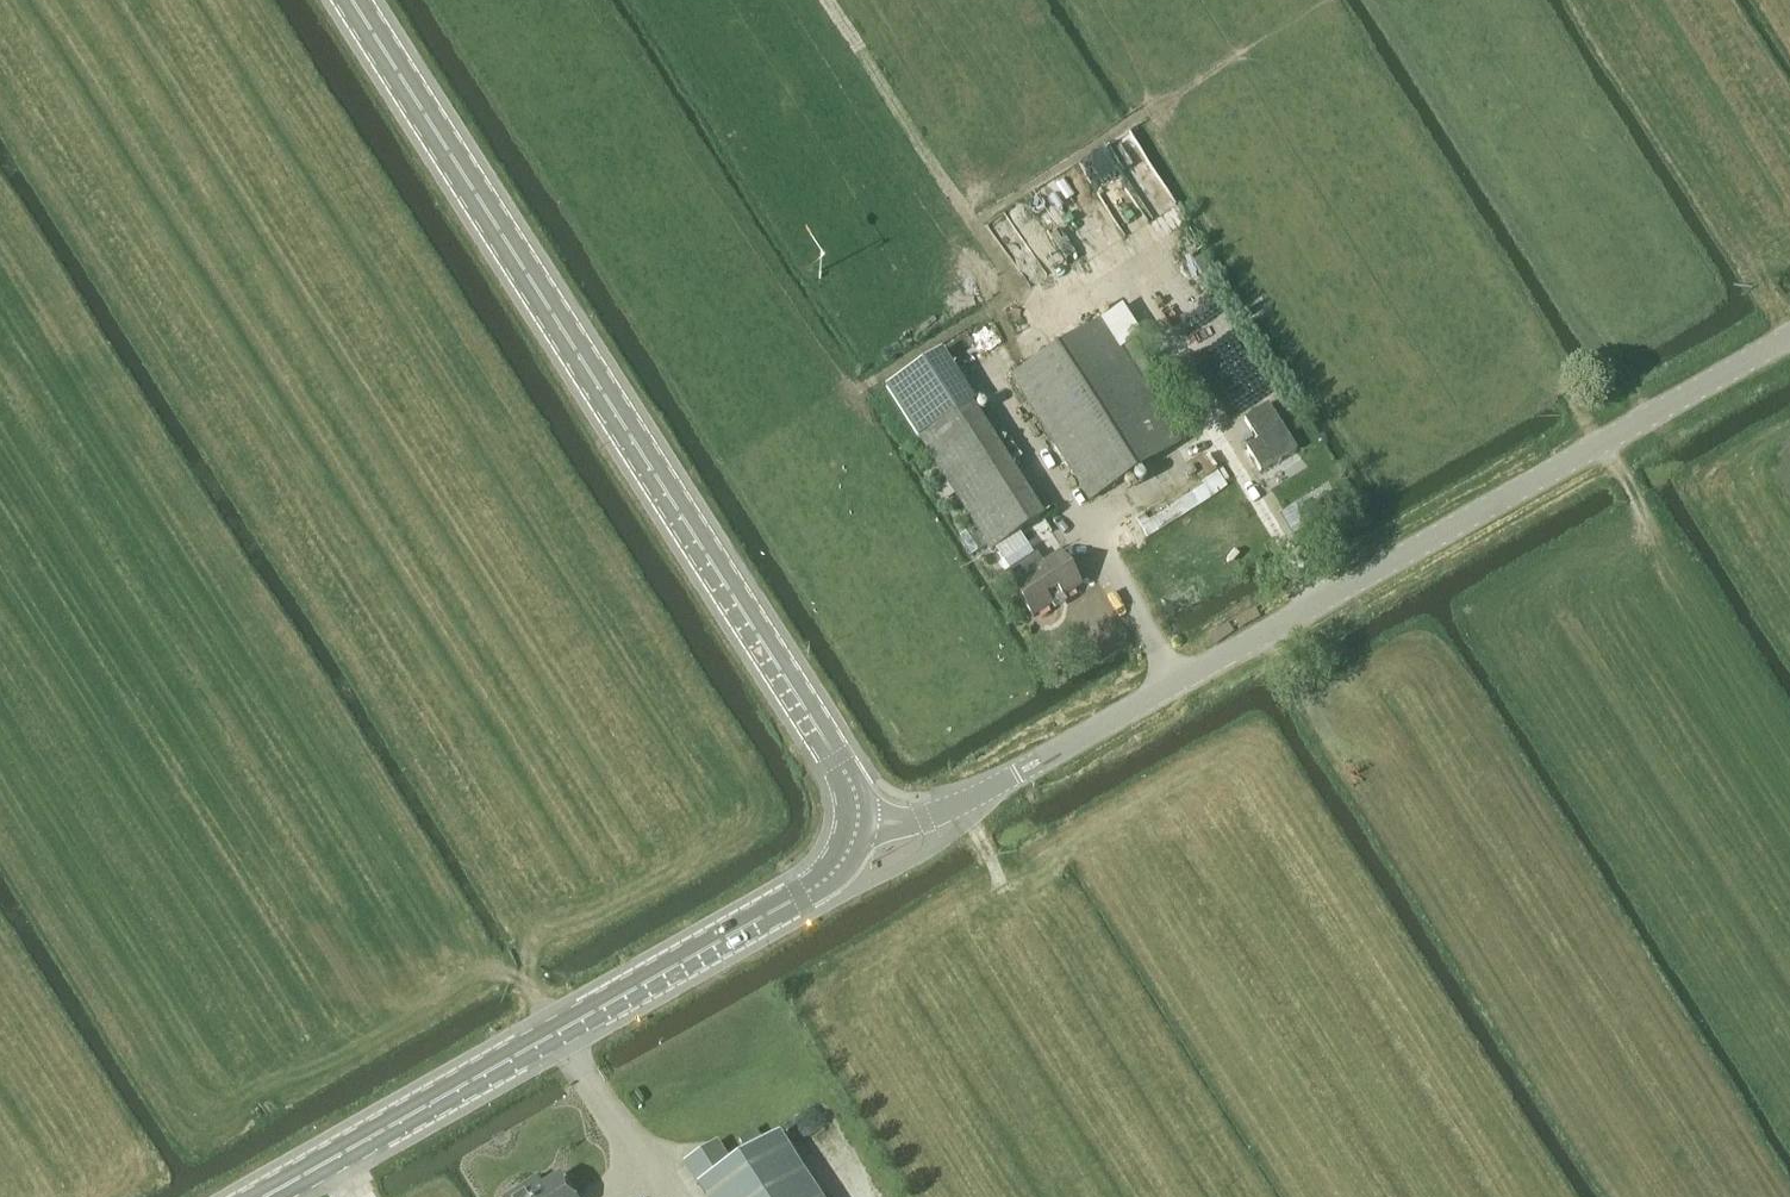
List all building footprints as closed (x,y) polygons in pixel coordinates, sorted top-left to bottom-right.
[(1089,500),(1179,442),(1102,321),(1012,378),(1089,500)] [(991,551),(1045,517),(940,354),(887,387),(991,551)] [(1246,449),(1261,473),(1272,466),(1296,451),(1268,405),(1244,420),(1257,442),(1246,449)] [(1309,506),(1287,520),(1296,535),(1320,521),(1309,506)] [(1033,617),(1081,587),(1060,553),(1012,584),(1033,617)] [(745,1150),(761,1140),(755,1130),(739,1140),(745,1150)] [(705,1196),(819,1196),(779,1135),(731,1166),(716,1143),(684,1164),(705,1196)] [(506,1196),(572,1196),(559,1175),(531,1194),(526,1184),(506,1196)]
